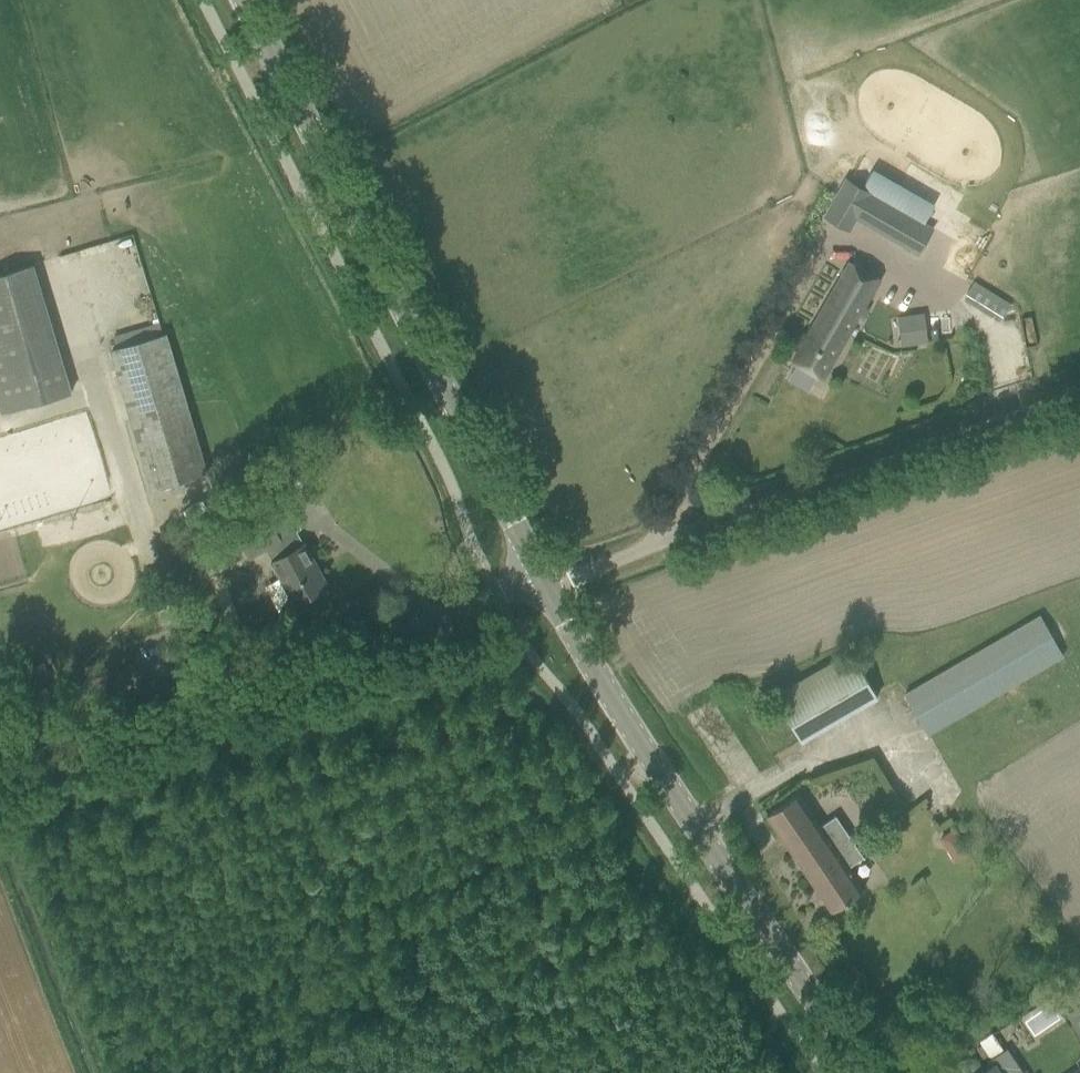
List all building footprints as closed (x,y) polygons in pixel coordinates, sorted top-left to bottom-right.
[(855,216),(916,252),(931,226),(847,178),(825,216),(847,229),(855,216)] [(822,377),(879,278),(850,262),(793,361),(822,377)] [(35,264),(0,274),(0,411),(1,413),(72,391),(35,264)] [(982,309),(999,320),(1009,302),(993,292),(982,309)] [(924,315),(900,318),(903,345),(927,342),(924,315)] [(209,472),(167,332),(110,349),(151,490),(209,472)] [(0,436),(0,526),(110,498),(88,414),(0,436)] [(249,529),(238,536),(250,558),(265,550),(268,551),(273,560),(272,561),(285,583),(295,602),(308,595),(311,600),(326,592),(323,587),(327,585),(304,544),(287,554),(280,540),(281,539),(269,519),(249,529)] [(1063,652),(1040,613),(904,692),(927,731),(1063,652)] [(858,650),(779,688),(803,737),(881,700),(858,650)] [(795,794),(766,814),(832,911),(861,891),(846,869),(863,858),(835,817),(818,828),(795,794)] [(961,844),(949,851),(955,860),(967,852),(961,844)] [(1066,1014),(1079,1037),(1079,1005),(1066,1014)] [(982,1072),(1025,1072),(1009,1049),(988,1062),(991,1067),(982,1072)]
